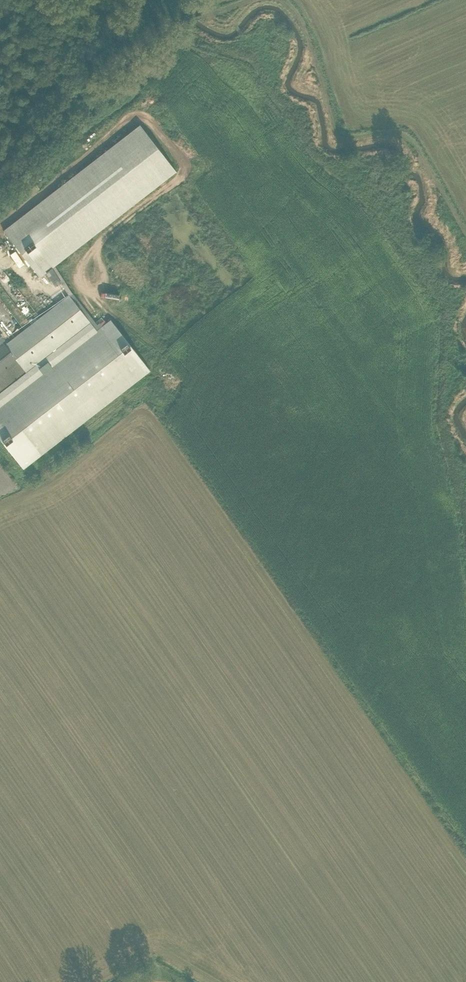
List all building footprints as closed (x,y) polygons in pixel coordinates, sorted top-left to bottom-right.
[(176,172),(139,125),(3,230),(40,278),(176,172)] [(24,468),(150,370),(112,320),(96,332),(68,296),(5,345),(3,342),(6,340),(0,332),(0,437),(24,468)]
